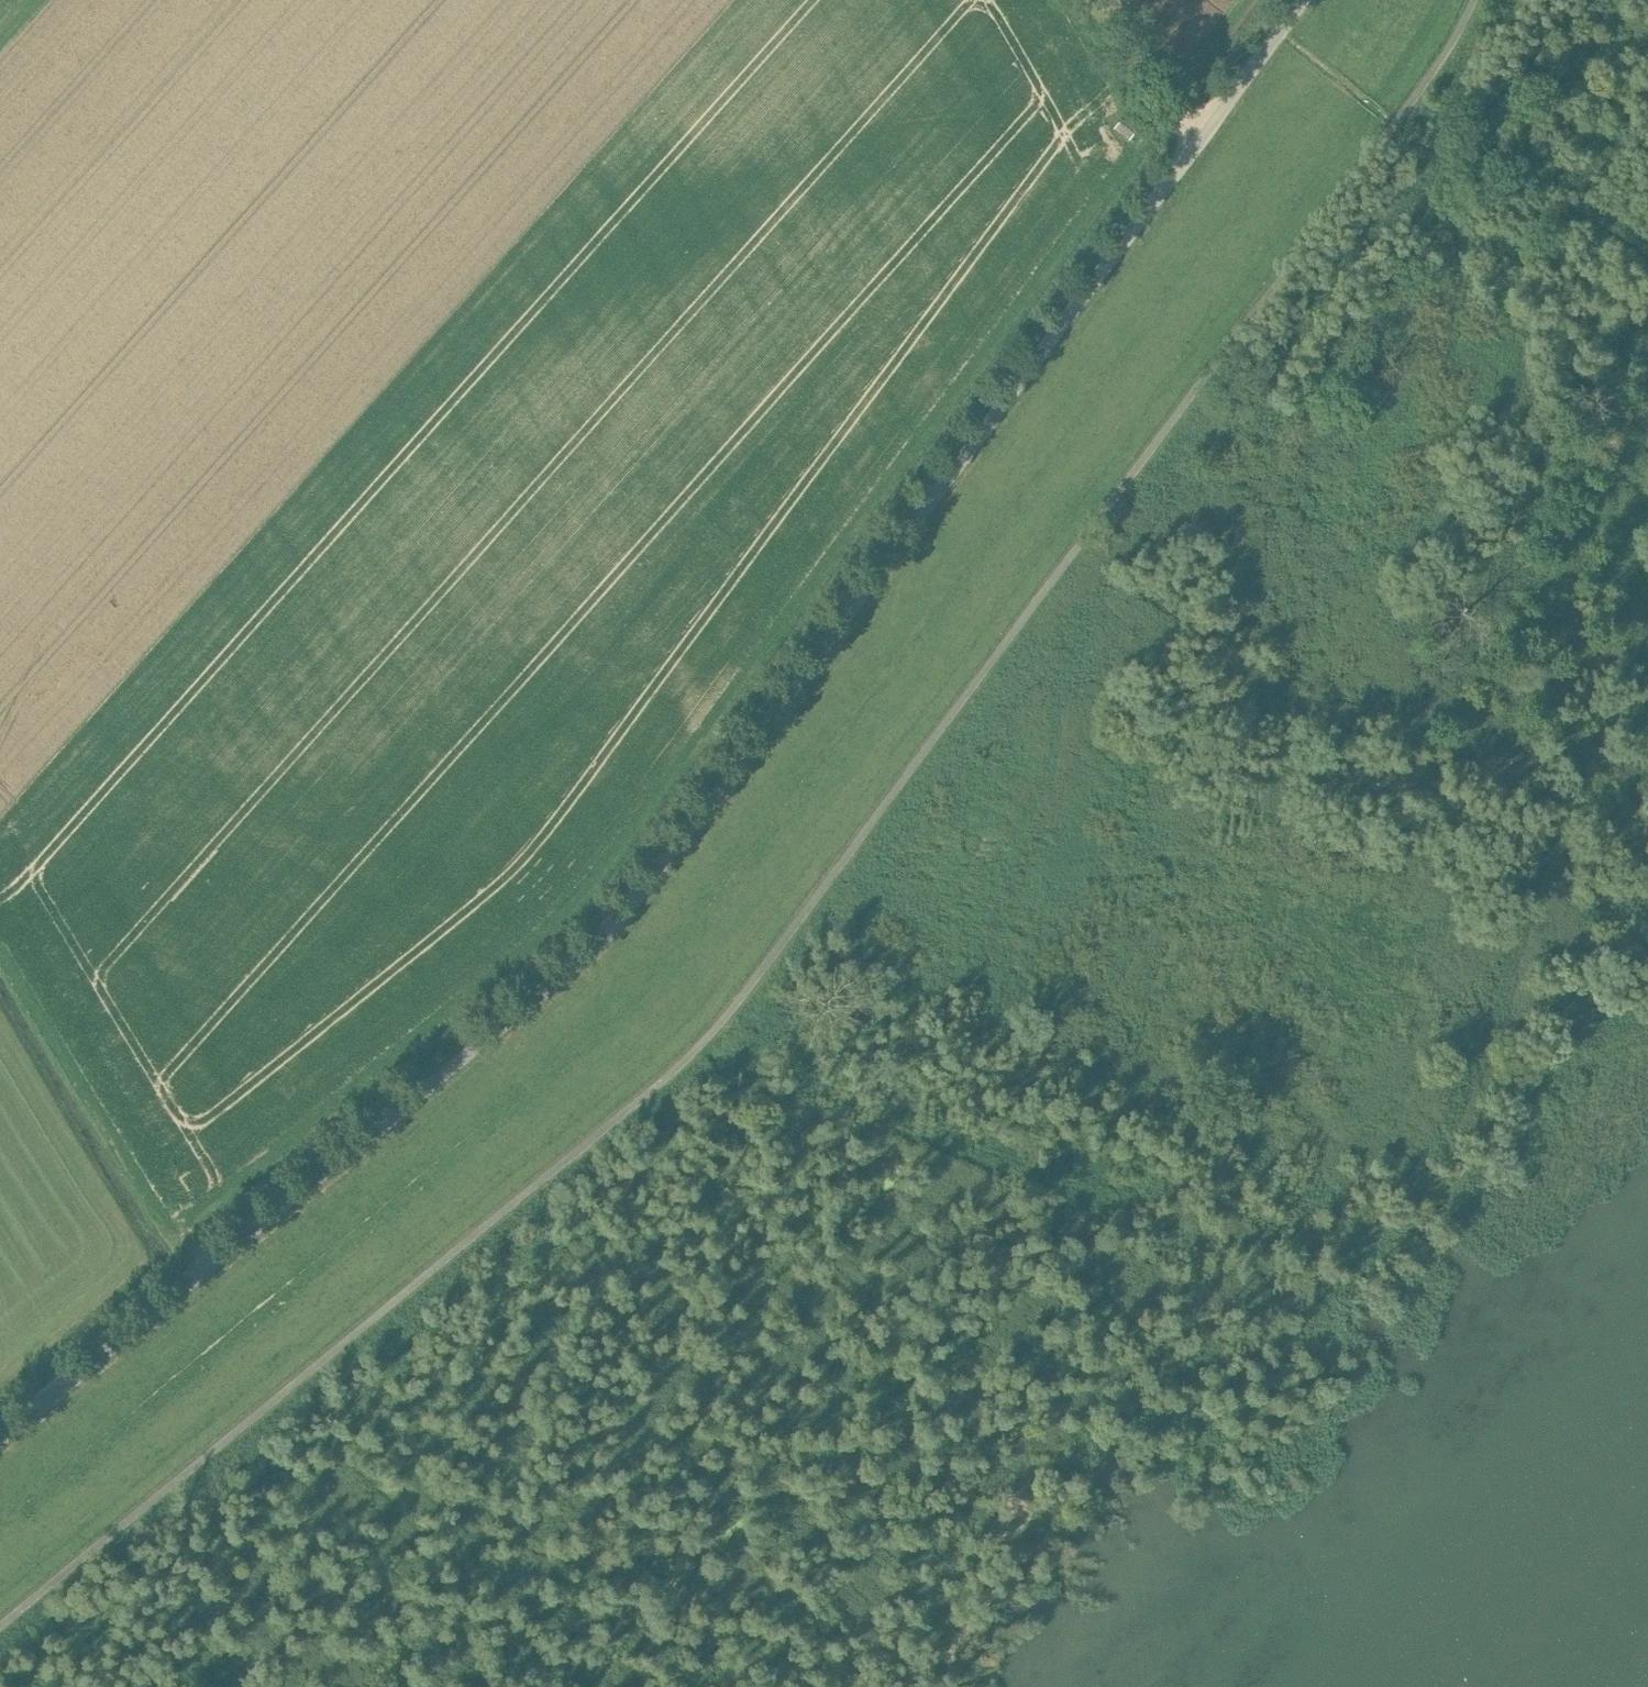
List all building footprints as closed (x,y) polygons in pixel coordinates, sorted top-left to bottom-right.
[(1129,138),(1137,128),(1123,117),(1114,127),(1129,138)]
